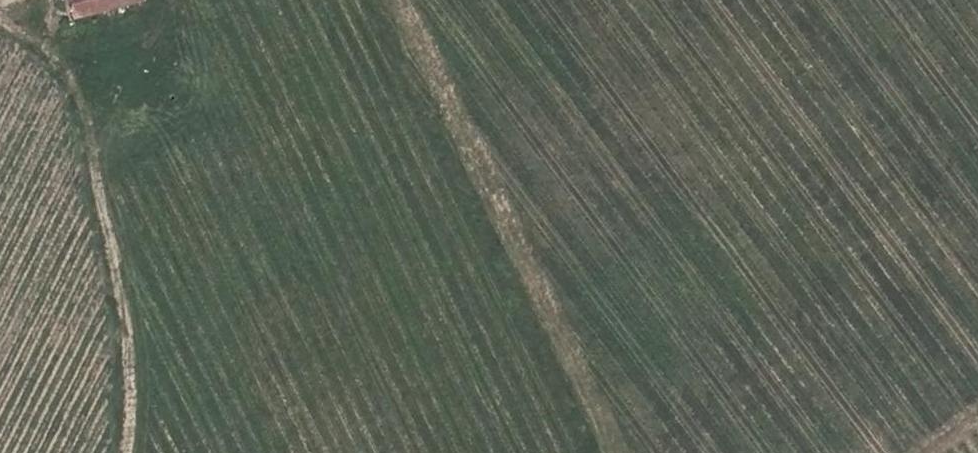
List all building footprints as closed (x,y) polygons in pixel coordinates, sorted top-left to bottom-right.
[(73,16),(132,0),(69,0),(73,16)]
